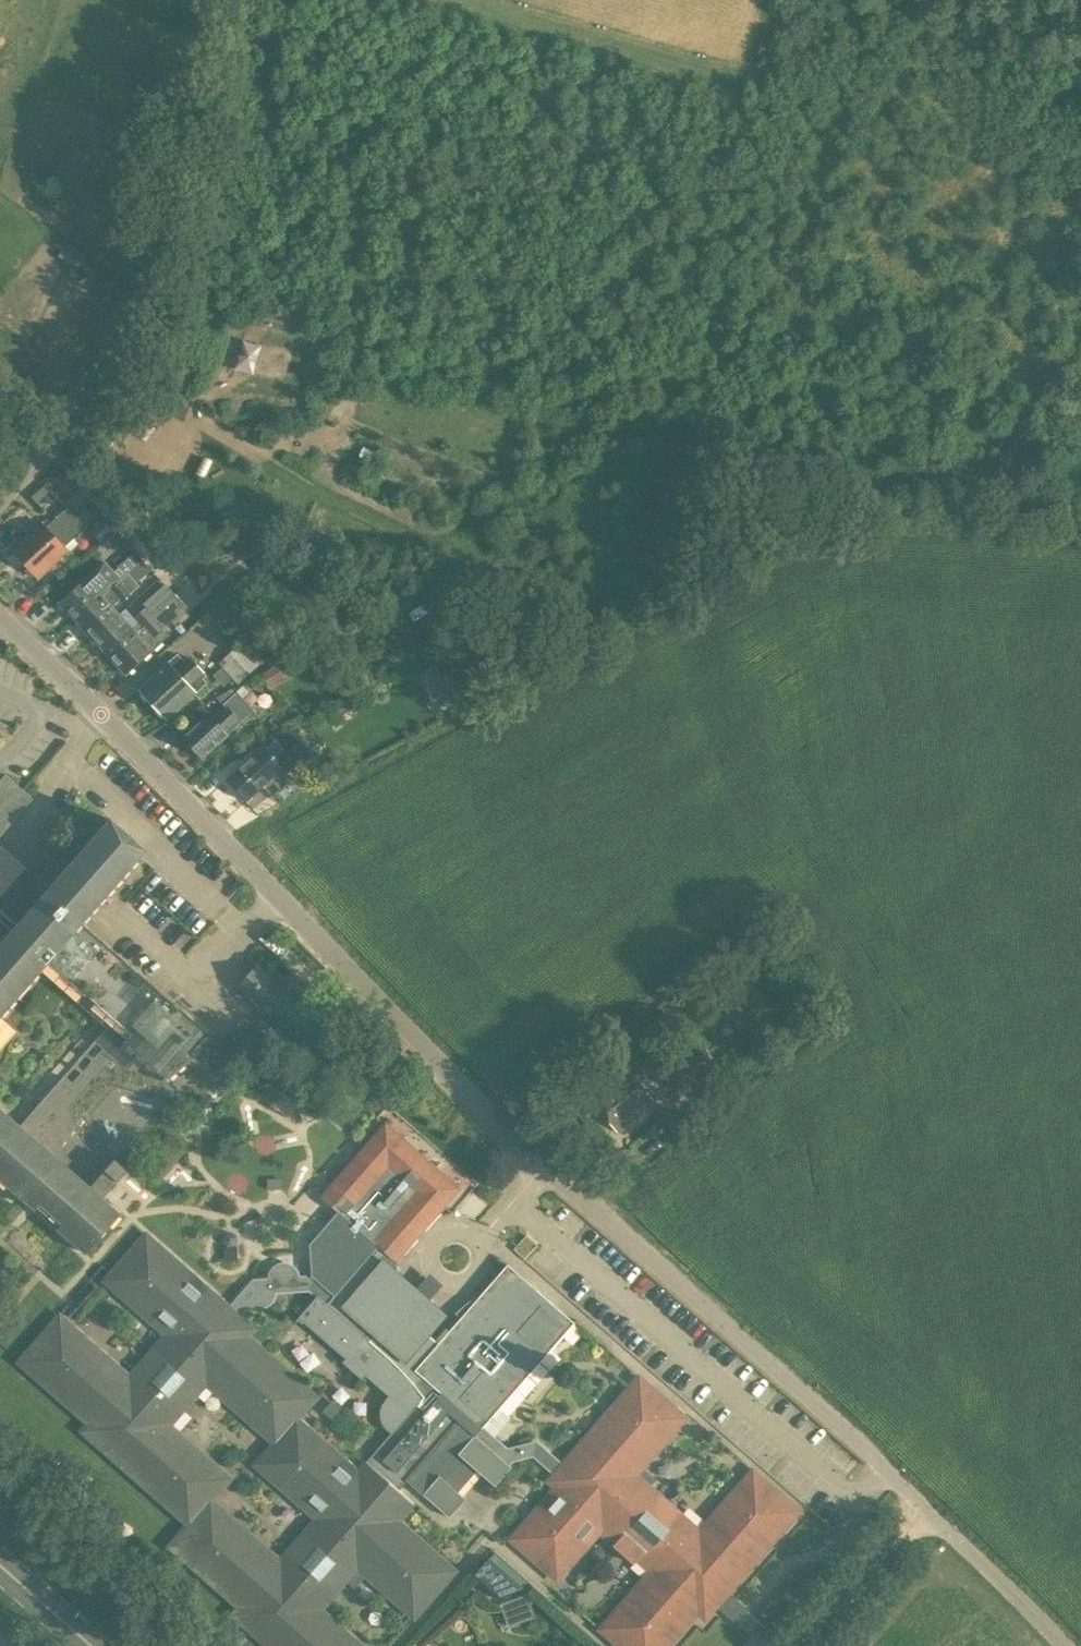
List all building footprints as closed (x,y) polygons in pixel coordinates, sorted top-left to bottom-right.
[(77,225),(57,255),(76,268),(97,237),(77,225)] [(12,551),(25,565),(77,517),(90,504),(78,490),(64,504),(67,507),(46,527),(42,523),(12,551)] [(86,528),(77,517),(25,565),(38,579),(68,551),(65,548),(77,537),(86,528)] [(88,531),(100,543),(114,530),(102,518),(88,531)] [(59,603),(76,621),(119,581),(135,565),(129,558),(113,573),(103,562),(59,603)] [(119,581),(76,621),(92,639),(118,615),(110,606),(118,600),(120,602),(137,586),(126,575),(119,581)] [(118,615),(92,639),(108,656),(174,596),(164,585),(143,604),(146,608),(134,618),(138,622),(131,629),(118,615)] [(184,607),(174,596),(108,656),(125,675),(159,644),(168,636),(161,629),(184,607)] [(238,684),(259,665),(240,644),(219,662),(238,684)] [(261,675),(268,686),(274,683),(305,665),(298,653),(269,670),(261,675)] [(139,690),(167,721),(207,684),(203,679),(207,676),(189,656),(184,661),(177,655),(139,690)] [(435,666),(418,674),(431,701),(448,693),(435,666)] [(236,692),(222,705),(225,708),(221,713),(217,709),(210,716),(207,714),(182,737),(202,758),(227,735),(254,710),(236,692)] [(280,744),(276,739),(267,747),(253,760),(251,758),(226,780),(246,802),(284,768),(288,773),(297,764),(294,760),(305,751),(292,733),(280,744)] [(35,797),(26,789),(7,773),(6,774),(0,781),(0,837),(35,797)] [(29,1203),(35,1209),(40,1203),(63,1223),(58,1229),(87,1253),(121,1214),(103,1199),(123,1175),(128,1170),(115,1159),(178,1087),(182,1090),(224,1043),(212,1033),(86,922),(101,905),(112,892),(142,859),(150,849),(114,819),(112,821),(74,864),(66,874),(54,888),(0,841),(0,1020),(50,963),(116,1021),(112,1026),(96,1044),(104,1051),(76,1084),(68,1077),(23,1128),(0,1108),(0,1178),(29,1203)] [(279,985),(257,966),(238,987),(341,1076),(359,1054),(294,998),(306,983),(291,970),(279,985)] [(617,1130),(653,1101),(627,1069),(591,1099),(617,1130)] [(117,1291),(166,1335),(129,1377),(71,1325),(67,1330),(54,1322),(19,1362),(89,1423),(88,1424),(86,1426),(86,1429),(86,1431),(87,1434),(89,1436),(93,1439),(93,1440),(153,1493),(163,1502),(188,1524),(172,1542),(169,1546),(239,1607),(238,1608),(237,1610),(236,1613),(237,1615),(238,1618),(239,1619),(244,1623),(243,1624),(268,1645),(362,1645),(320,1609),(357,1567),(414,1617),(449,1578),(440,1565),(444,1561),(398,1521),(414,1502),(400,1490),(408,1482),(424,1495),(450,1518),(450,1517),(447,1514),(463,1496),(461,1495),(460,1497),(455,1492),(477,1467),(493,1481),(491,1482),(492,1483),(508,1466),(511,1469),(512,1468),(509,1465),(512,1461),(534,1455),(554,1473),(554,1474),(554,1475),(553,1477),(553,1480),(553,1483),(555,1486),(554,1486),(555,1487),(520,1527),(525,1531),(517,1545),(557,1580),(602,1528),(617,1541),(613,1546),(633,1563),(637,1558),(651,1571),(600,1629),(619,1645),(667,1645),(691,1619),(697,1612),(699,1613),(699,1612),(702,1613),(705,1614),(707,1613),(710,1611),(714,1607),(714,1608),(716,1606),(729,1617),(741,1603),(728,1592),(759,1556),(799,1511),(792,1505),(773,1488),(772,1488),(759,1477),(746,1485),(742,1482),(700,1531),(679,1513),(678,1514),(679,1516),(673,1523),(661,1512),(667,1505),(668,1506),(670,1505),(635,1475),(672,1433),(686,1417),(659,1394),(659,1395),(646,1384),(633,1392),(629,1388),(562,1465),(536,1442),(507,1450),(482,1428),(574,1323),(507,1264),(481,1295),(459,1320),(438,1344),(429,1335),(436,1327),(418,1312),(424,1305),(431,1297),(418,1286),(411,1294),(405,1300),(379,1278),(408,1245),(442,1206),(457,1188),(385,1125),(322,1196),(320,1194),(319,1195),(339,1213),(312,1244),(314,1276),(299,1277),(297,1273),(295,1270),(291,1267),(287,1266),(283,1265),(279,1266),(275,1268),(272,1271),(270,1275),(269,1279),(253,1281),(230,1308),(146,1234),(111,1274),(120,1287),(117,1291)] [(283,1181),(269,1181),(269,1192),(283,1192),(283,1181)] [(225,1250),(225,1263),(238,1263),(238,1250),(225,1250)] [(520,1587),(503,1572),(488,1559),(472,1577),(486,1590),(495,1598),(520,1587)] [(497,1603),(507,1626),(535,1615),(525,1591),(497,1603)]
